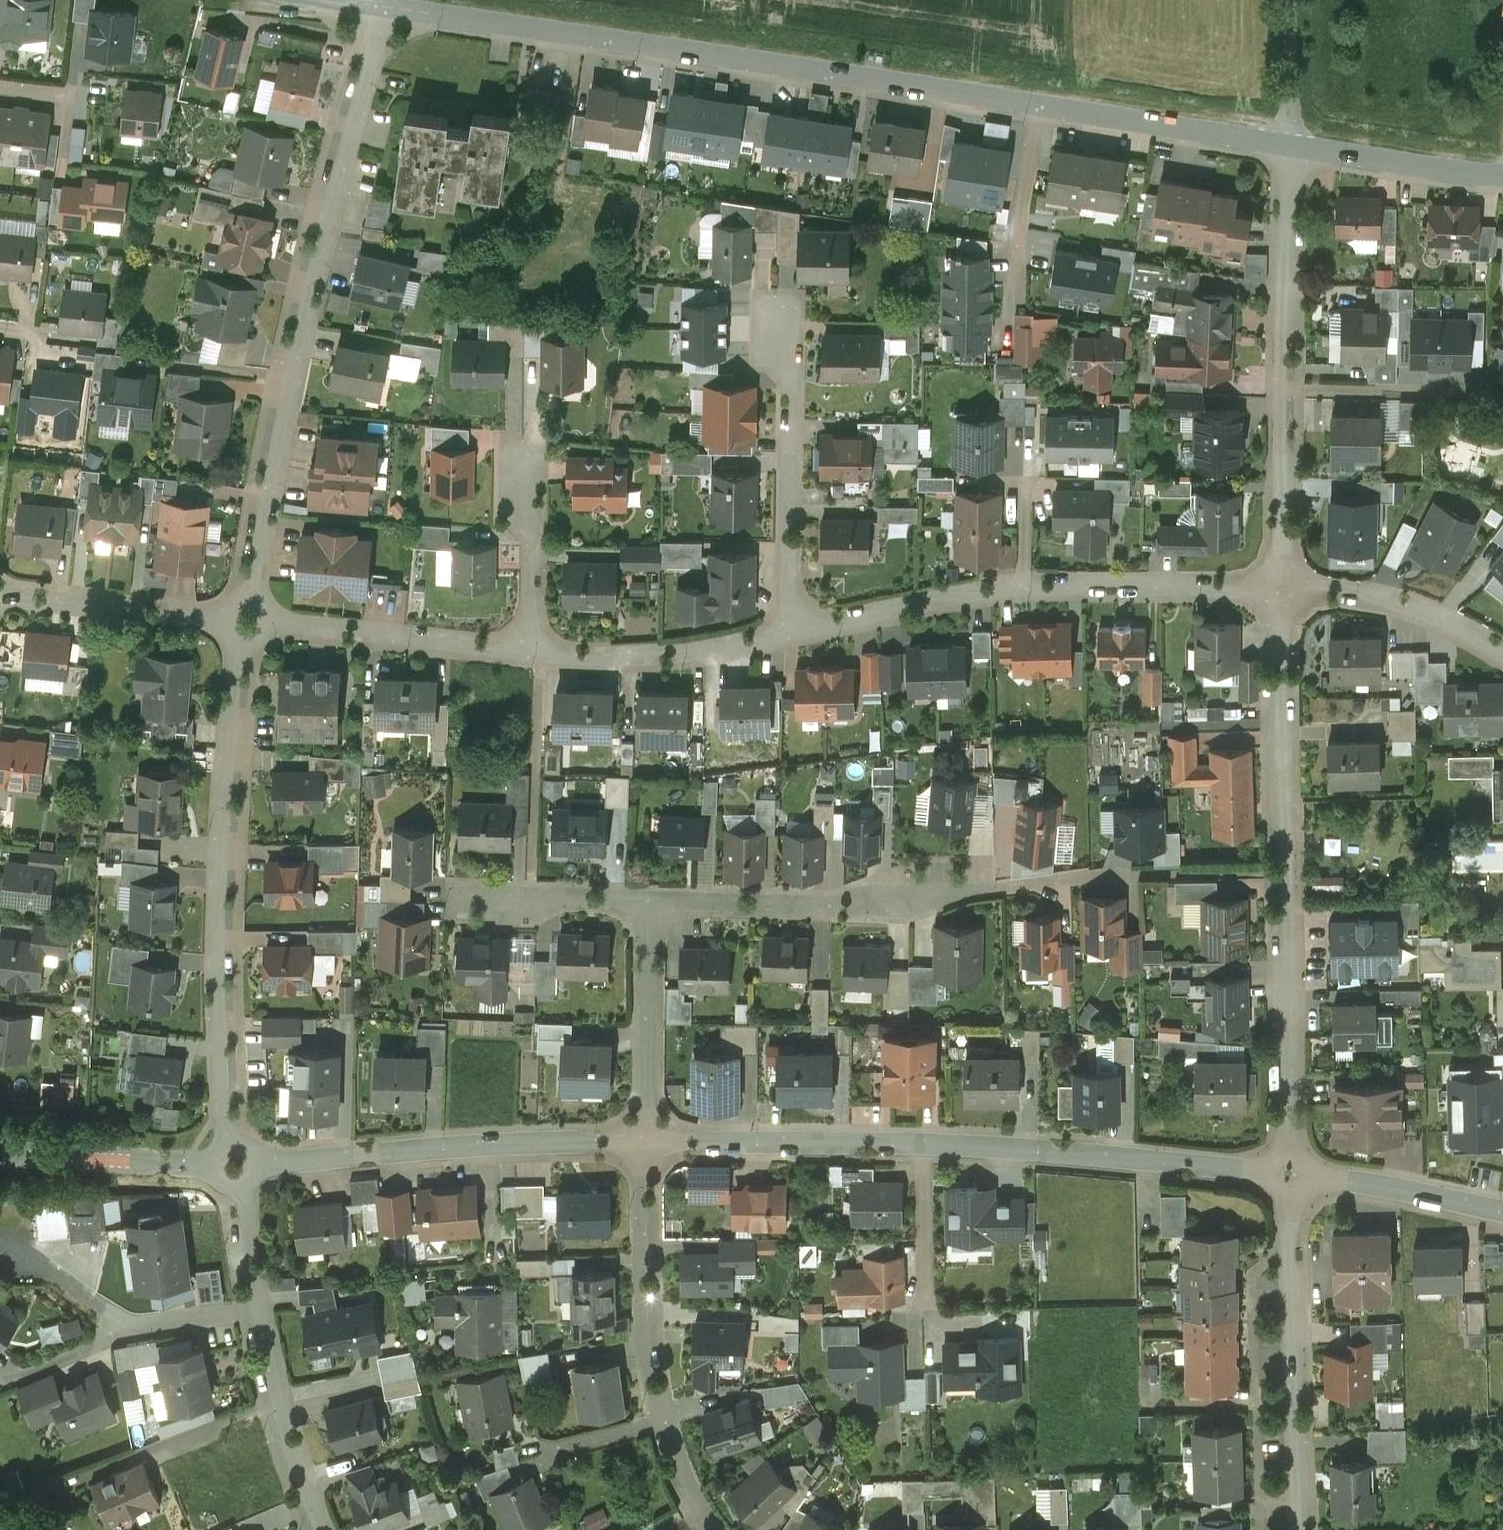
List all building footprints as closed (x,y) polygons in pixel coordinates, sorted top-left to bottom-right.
[(6,6),(4,6),(2,18),(4,18),(2,37),(6,42),(15,43),(20,40),(21,31),(48,34),(52,0),(6,0),(6,6)] [(73,18),(92,20),(93,9),(95,10),(96,0),(75,0),(73,18)] [(95,10),(93,9),(92,20),(89,52),(128,56),(133,14),(95,10)] [(210,27),(196,75),(229,84),(243,36),(210,27)] [(319,70),(281,61),(273,99),(310,107),(319,70)] [(619,89),(592,85),(587,115),(585,130),(588,131),(611,134),(612,134),(618,93),(619,89)] [(162,93),(127,89),(122,130),(157,134),(162,93)] [(560,95),(527,89),(523,110),(556,117),(560,95)] [(700,95),(673,91),(666,139),(692,143),(692,145),(693,145),(700,95)] [(618,93),(612,134),(611,134),(610,138),(638,142),(644,96),(618,93)] [(741,108),(706,102),(707,96),(700,95),(693,145),(737,152),(744,102),(742,102),(741,108)] [(0,107),(0,153),(15,155),(15,159),(16,159),(22,110),(0,107)] [(50,113),(22,110),(16,159),(17,159),(17,155),(43,158),(42,162),(44,162),(50,113)] [(449,116),(407,110),(395,196),(437,202),(443,156),(467,160),(463,186),(501,192),(512,117),(473,111),(471,127),(448,124),(449,116)] [(824,120),(770,112),(767,133),(765,146),(763,156),(780,159),(780,156),(818,162),(824,120)] [(587,115),(575,113),(571,142),(586,144),(588,131),(585,130),(587,115)] [(876,119),(869,160),(917,168),(924,127),(876,119)] [(851,124),(824,120),(818,162),(828,164),(827,166),(844,169),(849,138),(851,124)] [(75,124),(70,158),(83,160),(88,125),(75,124)] [(291,136),(248,126),(238,170),(238,171),(268,178),(281,181),(291,136)] [(767,133),(755,131),(753,144),(765,146),(767,133)] [(861,140),(849,138),(844,169),(843,173),(855,175),(861,140)] [(955,141),(946,194),(1001,203),(1010,150),(955,141)] [(1084,152),(1083,153),(1055,148),(1055,147),(1054,147),(1047,193),(1070,196),(1070,195),(1095,199),(1095,200),(1118,204),(1125,158),(1124,158),(1124,159),(1095,154),(1095,153),(1084,152)] [(268,178),(238,171),(238,170),(235,169),(231,189),(264,197),(268,178)] [(128,177),(86,172),(85,186),(57,183),(52,219),(87,224),(89,211),(124,215),(128,177)] [(1236,195),(1211,191),(1211,189),(1196,187),(1195,191),(1186,189),(1187,183),(1161,179),(1153,228),(1155,228),(1156,222),(1169,224),(1176,234),(1187,236),(1187,232),(1196,233),(1204,244),(1212,245),(1213,239),(1223,241),(1222,246),(1228,254),(1242,256),(1247,226),(1245,225),(1247,212),(1234,210),(1236,195)] [(231,189),(201,183),(194,216),(229,224),(231,211),(260,218),(265,197),(264,197),(231,189)] [(392,195),(370,191),(365,225),(387,229),(392,195)] [(932,200),(907,196),(902,225),(928,229),(932,200)] [(1379,197),(1338,196),(1337,233),(1377,233),(1378,233),(1379,205),(1379,197)] [(778,206),(756,202),(755,228),(778,228),(778,206)] [(1462,203),(1447,202),(1447,206),(1432,206),(1432,204),(1431,204),(1429,241),(1431,241),(1431,239),(1437,240),(1441,244),(1450,244),(1455,240),(1469,241),(1474,241),(1474,243),(1476,243),(1477,223),(1478,206),(1476,206),(1476,207),(1461,207),(1462,203)] [(1396,206),(1379,205),(1378,233),(1377,233),(1377,241),(1396,242),(1396,206)] [(800,209),(778,206),(778,228),(778,259),(800,259),(800,276),(847,277),(848,230),(800,229),(800,209)] [(260,218),(231,211),(229,224),(222,255),(261,264),(271,220),(260,218)] [(752,221),(715,221),(714,272),(751,273),(752,221)] [(1477,223),(1476,243),(1474,243),(1474,241),(1469,241),(1468,258),(1489,259),(1496,224),(1477,223)] [(49,225),(35,224),(34,237),(35,238),(33,254),(45,255),(49,225)] [(365,225),(362,225),(362,226),(364,226),(362,237),(361,237),(361,238),(385,241),(387,229),(365,225)] [(0,233),(0,272),(31,275),(33,254),(35,238),(34,237),(0,233)] [(987,239),(957,234),(957,251),(961,251),(961,255),(987,256),(987,239)] [(1118,260),(1117,268),(1132,270),(1134,260),(1135,250),(1104,245),(1102,257),(1118,260)] [(455,253),(420,248),(417,266),(419,266),(451,270),(451,271),(452,271),(455,253)] [(1102,257),(1056,250),(1049,293),(1111,303),(1117,268),(1118,260),(1102,257)] [(1268,250),(1246,250),(1246,276),(1268,276),(1268,250)] [(410,262),(360,251),(351,290),(372,295),(372,293),(400,300),(399,301),(401,302),(410,262)] [(987,256),(961,255),(961,251),(957,251),(957,255),(949,255),(948,272),(944,272),(944,326),(948,326),(947,344),(956,344),(956,348),(960,348),(960,344),(986,344),(986,330),(990,330),(991,270),(987,270),(987,256)] [(1194,269),(1134,260),(1132,270),(1130,285),(1142,287),(1144,279),(1191,286),(1194,269)] [(1378,281),(1395,280),(1394,265),(1377,266),(1378,281)] [(255,290),(226,282),(225,285),(212,281),(213,279),(210,279),(210,281),(201,278),(196,297),(207,300),(200,326),(224,332),(241,337),(241,334),(253,292),(255,293),(255,290)] [(1191,286),(1144,279),(1142,287),(1140,304),(1169,308),(1169,314),(1190,315),(1191,295),(1191,286)] [(683,284),(683,301),(698,301),(698,298),(715,298),(715,301),(718,301),(718,287),(683,284)] [(1398,286),(1375,285),(1375,307),(1386,307),(1386,309),(1398,310),(1398,307),(1398,286)] [(106,294),(65,290),(61,328),(101,332),(106,294)] [(1228,296),(1191,295),(1190,315),(1190,333),(1230,335),(1231,295),(1228,295),(1228,296)] [(683,301),(683,327),(728,328),(728,301),(718,301),(715,301),(715,298),(698,298),(698,301),(683,301)] [(1375,307),(1342,307),(1341,333),(1385,334),(1386,309),(1386,307),(1375,307)] [(1413,307),(1398,307),(1398,310),(1398,334),(1412,334),(1413,318),(1413,307)] [(1484,309),(1469,309),(1468,319),(1469,319),(1469,337),(1484,337),(1484,309)] [(1441,319),(1413,318),(1412,334),(1412,363),(1440,363),(1441,319)] [(1468,319),(1441,319),(1440,363),(1469,363),(1469,337),(1469,319),(1468,319)] [(525,322),(490,321),(489,340),(505,341),(504,351),(524,351),(525,322)] [(920,322),(885,321),(885,336),(920,337),(920,322)] [(1033,325),(1014,325),(1014,360),(1033,361),(1033,325)] [(684,355),(697,355),(697,358),(714,358),(714,355),(719,355),(727,355),(728,328),(683,327),(682,354),(684,355)] [(252,337),(241,334),(241,337),(224,332),(216,362),(245,365),(252,337)] [(1230,335),(1190,333),(1189,348),(1188,372),(1188,373),(1228,374),(1230,335)] [(1385,334),(1341,333),(1341,359),(1373,360),(1385,360),(1385,348),(1385,334)] [(847,336),(847,334),(824,334),(823,373),(861,373),(861,375),(878,375),(878,336),(847,336)] [(582,337),(544,337),(544,383),(582,383),(582,337)] [(1122,338),(1077,337),(1077,366),(1092,367),(1092,372),(1106,372),(1106,367),(1121,367),(1122,338)] [(489,340),(457,339),(455,379),(503,381),(504,351),(505,341),(489,340)] [(441,346),(402,340),(400,354),(414,357),(419,372),(425,370),(437,372),(441,346)] [(389,352),(339,342),(331,380),(366,387),(366,390),(381,393),(389,352)] [(986,344),(960,344),(960,348),(956,348),(956,360),(985,360),(986,344)] [(1188,372),(1189,348),(1158,347),(1158,371),(1188,372)] [(127,352),(97,348),(93,375),(105,377),(106,370),(124,372),(127,352)] [(1397,349),(1385,348),(1385,360),(1373,360),(1373,380),(1397,380),(1397,349)] [(0,349),(0,397),(8,398),(13,350),(0,349)] [(697,355),(684,355),(684,369),(698,370),(717,371),(719,371),(719,355),(714,355),(714,358),(697,358),(697,355)] [(85,374),(40,369),(35,410),(59,413),(57,433),(75,435),(77,415),(80,416),(85,374)] [(201,372),(168,369),(165,396),(184,398),(185,395),(199,396),(201,372)] [(124,372),(106,370),(105,377),(100,415),(150,421),(155,375),(124,372)] [(717,371),(698,370),(698,385),(708,386),(708,385),(717,385),(717,371)] [(1203,380),(1167,378),(1166,391),(1202,393),(1203,393),(1203,380)] [(717,385),(708,385),(708,386),(707,411),(757,412),(756,411),(756,399),(754,399),(754,386),(717,385)] [(1135,388),(1135,405),(1152,405),(1153,389),(1135,388)] [(1202,393),(1166,391),(1165,410),(1188,411),(1188,410),(1196,409),(1202,409),(1202,393)] [(1025,394),(1000,394),(1000,416),(1002,416),(1002,422),(1025,422),(1025,394)] [(199,396),(185,395),(184,398),(182,416),(188,417),(185,446),(220,450),(222,431),(225,431),(229,400),(199,396)] [(1424,400),(1400,399),(1400,427),(1424,427),(1424,400)] [(1202,409),(1196,409),(1196,445),(1196,463),(1240,464),(1240,410),(1202,409)] [(757,412),(707,411),(707,437),(753,438),(753,425),(756,425),(756,413),(757,412)] [(1063,418),(1046,417),(1046,457),(1080,458),(1081,413),(1064,413),(1063,418)] [(1097,414),(1081,413),(1080,458),(1114,458),(1114,418),(1097,418),(1097,414)] [(1381,414),(1332,413),(1331,453),(1355,454),(1380,454),(1381,414)] [(1000,416),(957,416),(957,462),(1001,462),(1002,422),(1002,416),(1000,416)] [(919,420),(883,420),(882,446),(918,446),(919,420)] [(469,426),(432,423),(432,449),(435,449),(435,447),(469,448),(469,426)] [(374,438),(321,433),(318,460),(312,460),(311,472),(313,472),(310,500),(364,504),(368,501),(371,473),(379,473),(379,470),(375,470),(378,442),(374,438)] [(870,434),(823,433),(823,473),(838,473),(870,474),(870,434)] [(1196,445),(1186,445),(1185,463),(1196,463),(1196,445)] [(469,448),(435,447),(435,449),(435,490),(471,491),(472,448),(469,448)] [(673,451),(662,450),(662,470),(673,471),(673,451)] [(712,451),(673,451),(673,471),(711,472),(712,451)] [(1355,454),(1331,453),(1328,457),(1328,462),(1331,466),(1352,466),(1355,463),(1355,454)] [(612,457),(569,456),(569,482),(576,482),(575,502),(596,503),(596,501),(606,502),(606,506),(625,506),(626,467),(612,467),(612,457)] [(101,468),(82,465),(79,492),(91,493),(92,483),(99,483),(101,468)] [(755,472),(715,471),(715,517),(754,518),(755,472)] [(156,474),(142,472),(141,488),(142,488),(141,499),(153,500),(153,496),(156,474)] [(870,474),(838,473),(838,489),(870,489),(870,474)] [(179,477),(156,474),(153,496),(166,497),(166,493),(177,494),(179,477)] [(954,474),(918,474),(918,488),(954,488),(954,474)] [(1095,490),(1056,490),(1056,525),(1085,526),(1085,544),(1103,545),(1103,526),(1107,526),(1107,500),(1129,501),(1129,477),(1095,476),(1095,490)] [(1406,497),(1405,476),(1377,477),(1378,488),(1384,488),(1384,498),(1406,497)] [(1191,478),(1159,477),(1159,493),(1191,493),(1191,478)] [(99,483),(92,483),(91,493),(87,531),(89,531),(89,527),(98,528),(97,531),(100,535),(112,536),(117,485),(99,483)] [(141,488),(117,485),(112,536),(123,537),(127,534),(127,532),(135,532),(135,536),(137,537),(141,499),(142,488),(141,488)] [(1239,492),(1199,491),(1198,527),(1198,541),(1205,541),(1238,542),(1239,492)] [(1000,493),(958,492),(958,526),(1000,526),(1000,493)] [(177,494),(166,493),(166,497),(162,531),(204,536),(208,504),(189,502),(189,499),(182,498),(182,495),(177,494)] [(1384,498),(1331,499),(1330,547),(1373,548),(1373,527),(1384,526),(1384,498)] [(1476,522),(1435,501),(1411,550),(1452,571),(1476,522)] [(78,505),(62,502),(61,506),(65,507),(61,539),(73,541),(78,505)] [(918,504),(884,503),(884,519),(917,520),(918,504)] [(61,506),(35,504),(34,510),(21,509),(21,510),(16,513),(15,524),(19,529),(17,545),(60,550),(61,539),(65,507),(61,506)] [(870,519),(822,518),(821,557),(869,558),(870,519)] [(450,524),(415,521),(413,544),(453,548),(453,543),(454,540),(449,539),(450,524)] [(1179,524),(1160,524),(1159,549),(1205,549),(1205,541),(1198,541),(1198,527),(1179,527),(1179,524)] [(355,529),(320,525),(319,532),(302,531),(297,584),(366,591),(371,537),(354,535),(355,529)] [(1000,526),(958,526),(957,559),(999,560),(1000,526)] [(204,536),(162,531),(158,565),(158,569),(168,570),(174,570),(174,568),(181,569),(181,566),(200,568),(204,536)] [(702,540),(661,539),(661,547),(660,557),(702,558),(702,540)] [(496,545),(453,543),(453,548),(453,584),(494,586),(496,545)] [(661,547),(623,546),(623,564),(660,565),(660,557),(661,547)] [(1495,571),(1485,584),(1502,597),(1502,548),(1489,567),(1495,571)] [(754,553),(712,552),(712,580),(711,606),(713,606),(753,607),(754,553)] [(805,560),(805,575),(823,575),(823,560),(805,560)] [(614,562),(567,561),(567,601),(614,602),(614,562)] [(158,565),(146,563),(144,581),(166,584),(168,570),(158,569),(158,565)] [(701,587),(680,587),(679,612),(713,613),(713,606),(711,606),(712,580),(701,580),(701,587)] [(1069,622),(1015,623),(1015,624),(1015,658),(1016,668),(1016,671),(1024,671),(1027,673),(1044,673),(1045,670),(1068,670),(1070,670),(1069,649),(1069,622)] [(1236,623),(1198,623),(1198,646),(1204,652),(1204,666),(1236,667),(1236,623)] [(1015,658),(1015,624),(1001,624),(1002,659),(1015,658)] [(1145,628),(1130,628),(1130,625),(1114,625),(1114,627),(1099,627),(1099,662),(1145,663),(1145,628)] [(990,629),(972,630),(973,655),(991,655),(990,629)] [(69,635),(29,631),(25,670),(64,674),(65,674),(66,662),(69,635)] [(1380,635),(1329,636),(1330,674),(1381,674),(1380,635)] [(965,691),(963,645),(936,646),(937,691),(965,691)] [(936,646),(909,646),(910,692),(937,691),(936,646)] [(1083,682),(1083,648),(1069,649),(1070,670),(1068,670),(1069,683),(1083,682)] [(1414,675),(1414,650),(1390,650),(1390,676),(1414,675)] [(1427,675),(1427,650),(1414,650),(1414,675),(1427,675)] [(880,651),(861,652),(862,686),(881,685),(880,651)] [(190,657),(151,654),(150,656),(138,655),(136,684),(152,685),(150,711),(185,714),(190,657)] [(1257,659),(1240,659),(1240,695),(1257,695),(1257,659)] [(1446,659),(1428,660),(1428,675),(1427,675),(1414,675),(1415,701),(1445,701),(1444,683),(1446,683),(1446,659)] [(89,664),(66,662),(65,674),(64,674),(63,690),(87,692),(89,664)] [(817,668),(798,668),(799,714),(826,714),(825,666),(819,666),(817,668)] [(853,713),(853,668),(834,668),(832,666),(825,666),(826,714),(853,713)] [(337,670),(284,668),(284,667),(283,667),(281,723),(291,723),(291,731),(327,732),(328,724),(337,724),(339,669),(337,669),(337,670)] [(1160,667),(1145,667),(1144,699),(1160,699),(1160,667)] [(407,677),(379,676),(378,698),(378,721),(379,721),(406,722),(407,677)] [(437,678),(407,677),(406,722),(435,723),(436,722),(437,700),(437,678)] [(1446,683),(1444,683),(1445,701),(1446,730),(1497,729),(1496,682),(1446,683)] [(771,686),(723,685),(722,726),(771,728),(771,686)] [(612,690),(557,689),(556,730),(556,732),(563,732),(611,734),(612,690)] [(687,693),(639,691),(638,740),(686,741),(687,693)] [(378,698),(364,698),(363,745),(378,745),(379,721),(378,721),(378,698)] [(450,701),(437,700),(436,722),(435,723),(434,748),(448,748),(450,701)] [(1416,723),(1415,708),(1389,708),(1389,723),(1416,723)] [(173,725),(139,722),(138,737),(171,742),(173,725)] [(406,732),(406,723),(379,724),(380,733),(406,732)] [(1416,723),(1389,723),(1389,738),(1416,737),(1416,723)] [(83,731),(52,727),(49,751),(82,754),(83,731)] [(556,730),(545,730),(544,772),(561,772),(563,732),(556,732),(556,730)] [(1195,763),(1194,734),(1172,735),(1174,781),(1213,780),(1212,762),(1195,763)] [(1174,781),(1172,735),(1152,735),(1153,782),(1174,781)] [(16,741),(0,739),(0,780),(1,781),(11,782),(14,779),(38,782),(38,785),(39,786),(45,742),(43,742),(43,746),(29,744),(29,743),(26,740),(19,739),(16,741)] [(634,741),(622,740),(622,762),(633,763),(634,741)] [(1378,740),(1328,741),(1329,780),(1379,779),(1378,740)] [(702,742),(691,741),(690,763),(701,763),(702,742)] [(1250,747),(1212,748),(1213,780),(1214,832),(1252,831),(1250,747)] [(994,767),(993,748),(971,749),(972,768),(994,767)] [(347,756),(310,753),(310,772),(321,772),(321,779),(347,779),(347,756)] [(1493,753),(1448,754),(1449,775),(1472,775),(1472,768),(1493,768),(1493,753)] [(899,774),(917,774),(917,756),(899,756),(899,774)] [(633,763),(622,762),(621,774),(629,775),(633,775),(633,763)] [(701,763),(690,763),(690,775),(701,776),(701,763)] [(528,771),(513,771),(512,798),(527,799),(528,771)] [(182,775),(142,772),(139,821),(179,824),(182,775)] [(310,772),(280,772),(280,778),(275,783),(274,795),(279,800),(279,806),(321,806),(321,779),(321,772),(310,772)] [(621,774),(615,774),(614,804),(629,804),(629,775),(621,774)] [(976,781),(936,777),(932,822),(973,825),(976,781)] [(546,778),(545,791),(562,791),(563,778),(546,778)] [(718,779),(705,778),(704,811),(717,812),(718,779)] [(893,782),(874,782),(873,814),(880,814),(880,818),(892,818),(893,782)] [(918,790),(918,820),(929,820),(930,790),(918,790)] [(776,796),(756,795),(755,830),(763,830),(763,832),(775,832),(776,796)] [(834,799),(815,799),(814,833),(821,834),(821,835),(833,835),(834,799)] [(1059,803),(1020,799),(1016,854),(1016,856),(1055,859),(1059,803)] [(513,803),(462,801),(461,845),(512,847),(513,803)] [(607,809),(555,807),(554,848),(606,850),(607,809)] [(1163,807),(1117,808),(1118,847),(1164,846),(1163,807)] [(873,814),(846,813),(845,854),(879,855),(880,818),(880,814),(873,814)] [(705,817),(661,816),(660,852),(705,853),(705,817)] [(1058,855),(1074,856),(1075,820),(1059,820),(1058,855)] [(140,829),(107,827),(106,843),(137,845),(139,845),(139,844),(140,829)] [(433,830),(396,829),(395,873),(431,874),(433,830)] [(755,830),(729,829),(728,872),(761,873),(763,832),(763,830),(755,830)] [(814,833),(787,832),(786,874),(820,875),(821,835),(821,834),(814,833)] [(345,843),(309,843),(309,861),(312,861),(313,871),(345,871),(345,843)] [(137,845),(124,844),(123,857),(136,859),(137,845)] [(160,845),(139,844),(139,845),(137,845),(136,859),(159,861),(160,845)] [(63,850),(33,846),(31,862),(53,865),(53,866),(61,867),(63,850)] [(1055,859),(1016,856),(1016,854),(1013,854),(1011,875),(1054,869),(1055,859)] [(136,859),(123,857),(122,881),(135,882),(135,880),(158,882),(159,861),(136,859)] [(31,862),(9,860),(4,898),(49,903),(53,866),(53,865),(31,862)] [(309,861),(268,861),(268,900),(281,900),(284,903),(295,903),(298,900),(312,900),(313,871),(312,861),(309,861)] [(1344,875),(1314,876),(1315,894),(1344,893),(1344,875)] [(1217,879),(1175,879),(1175,900),(1205,900),(1204,899),(1217,898),(1217,879)] [(158,882),(135,880),(135,882),(133,922),(139,922),(142,925),(153,925),(156,923),(172,923),(173,895),(168,895),(168,882),(158,882)] [(411,884),(381,883),(381,898),(387,898),(411,899),(411,884)] [(1123,929),(1123,895),(1083,896),(1084,945),(1111,944),(1123,944),(1123,929)] [(411,899),(387,898),(387,915),(425,917),(425,900),(411,899)] [(1217,898),(1204,899),(1205,900),(1205,947),(1245,946),(1244,898),(1217,898)] [(1419,899),(1396,899),(1396,916),(1397,935),(1420,934),(1419,899)] [(387,915),(382,915),(381,937),(386,937),(386,952),(428,953),(429,932),(424,932),(425,917),(387,915)] [(1058,915),(1027,915),(1027,943),(1023,943),(1023,962),(1033,962),(1052,961),(1059,961),(1058,942),(1058,915)] [(1370,917),(1370,916),(1358,917),(1332,918),(1333,968),(1397,966),(1397,935),(1396,916),(1370,917)] [(70,928),(36,923),(34,942),(43,943),(42,949),(67,952),(70,928)] [(980,926),(938,926),(938,964),(926,964),(926,1000),(939,1000),(939,974),(980,974),(980,926)] [(357,929),(308,929),(309,946),(310,946),(310,953),(336,952),(344,952),(344,950),(356,950),(357,929)] [(1141,966),(1140,929),(1123,929),(1123,944),(1111,944),(1111,966),(1141,966)] [(1469,932),(1420,934),(1421,968),(1447,968),(1447,984),(1499,983),(1499,949),(1470,950),(1469,932)] [(610,934),(562,933),(561,973),(609,974),(610,934)] [(808,936),(764,935),(763,973),(807,974),(808,936)] [(506,938),(460,937),(459,975),(482,976),(481,994),(505,994),(505,976),(518,991),(519,958),(506,958),(506,938)] [(1,938),(0,949),(0,977),(11,978),(10,981),(24,982),(25,979),(39,981),(42,949),(43,943),(34,942),(1,938)] [(150,946),(114,941),(111,960),(136,963),(137,962),(148,963),(150,946)] [(1073,942),(1058,942),(1059,961),(1052,961),(1052,978),(1073,978),(1073,942)] [(309,946),(296,946),(294,944),(288,944),(286,946),(267,946),(266,978),(277,978),(282,986),(293,986),(296,981),(310,981),(327,981),(327,970),(336,970),(336,952),(310,953),(310,946),(309,946)] [(888,948),(847,946),(846,983),(886,984),(888,948)] [(729,947),(683,947),(683,985),(683,986),(684,986),(728,986),(729,947)] [(535,957),(519,957),(519,958),(518,991),(535,992),(535,957)] [(553,958),(535,957),(535,992),(552,992),(553,958)] [(1225,959),(1189,959),(1189,979),(1205,979),(1205,977),(1225,977),(1225,959)] [(148,963),(137,962),(136,963),(111,960),(109,977),(134,980),(132,1002),(170,1007),(170,1005),(169,1005),(170,993),(175,994),(176,980),(172,980),(173,969),(175,969),(175,967),(148,963)] [(1052,978),(1052,961),(1033,962),(1023,962),(1023,976),(1026,979),(1052,978)] [(926,964),(909,964),(909,967),(909,1000),(926,1000),(926,964)] [(909,967),(891,967),(891,1004),(909,1005),(909,1000),(909,967)] [(1225,977),(1205,977),(1205,979),(1206,1025),(1246,1024),(1245,977),(1225,977)] [(354,1009),(356,982),(344,981),(342,1001),(348,1002),(348,1008),(354,1009)] [(683,985),(668,985),(668,1021),(691,1021),(691,999),(684,999),(684,986),(683,986),(683,985)] [(829,986),(812,986),(812,1021),(828,1022),(829,986)] [(1421,1001),(1421,986),(1380,987),(1380,1002),(1421,1001)] [(1375,1038),(1374,1001),(1334,1001),(1334,1039),(1375,1038)] [(0,1012),(0,1054),(25,1056),(26,1048),(28,1048),(30,1046),(31,1038),(29,1036),(27,1035),(30,1015),(0,1012)] [(300,1015),(264,1015),(264,1043),(300,1043),(300,1015)] [(572,1022),(540,1020),(538,1050),(564,1051),(564,1041),(571,1041),(572,1022)] [(758,1021),(722,1021),(722,1046),(735,1046),(735,1051),(739,1051),(758,1051),(758,1021)] [(852,1022),(836,1022),(836,1051),(852,1052),(852,1022)] [(1160,1035),(1181,1035),(1181,1024),(1160,1024),(1160,1035)] [(446,1026),(420,1025),(419,1055),(426,1055),(425,1061),(445,1062),(446,1026)] [(168,1032),(133,1028),(130,1050),(138,1051),(139,1050),(165,1053),(168,1032)] [(1134,1034),(1114,1032),(1114,1060),(1134,1060),(1134,1034)] [(934,1036),(886,1035),(885,1093),(933,1094),(934,1036)] [(1218,1040),(1159,1035),(1159,1054),(1197,1054),(1197,1059),(1218,1059),(1218,1040)] [(571,1041),(564,1041),(564,1051),(562,1085),(562,1086),(564,1086),(564,1081),(582,1081),(582,1083),(583,1083),(608,1084),(608,1087),(609,1087),(611,1043),(571,1041)] [(722,1051),(696,1051),(695,1104),(738,1105),(739,1051),(735,1051),(735,1046),(722,1046),(722,1051)] [(165,1053),(139,1050),(138,1051),(134,1088),(148,1090),(148,1093),(164,1095),(164,1092),(179,1094),(183,1055),(165,1053)] [(340,1051),(296,1050),(293,1114),(337,1115),(340,1051)] [(832,1051),(795,1051),(795,1058),(779,1058),(779,1095),(832,1095),(832,1051)] [(1494,1065),(1502,1065),(1502,1079),(1502,1052),(1494,1052),(1494,1065)] [(419,1055),(378,1054),(377,1097),(379,1097),(379,1092),(396,1093),(396,1095),(400,1095),(400,1093),(423,1094),(423,1098),(424,1098),(425,1061),(426,1055),(419,1055)] [(1020,1057),(966,1057),(966,1098),(1020,1098),(1020,1057)] [(1218,1059),(1197,1059),(1197,1102),(1245,1102),(1245,1091),(1245,1071),(1245,1059),(1218,1059)] [(1449,1066),(1452,1152),(1502,1151),(1502,1096),(1502,1079),(1502,1065),(1494,1065),(1449,1066)] [(62,1068),(62,1078),(43,1078),(43,1104),(76,1105),(76,1068),(62,1068)] [(1118,1070),(1078,1070),(1077,1071),(1081,1071),(1081,1082),(1059,1082),(1059,1113),(1076,1113),(1076,1115),(1118,1115),(1118,1070)] [(1254,1091),(1254,1071),(1245,1071),(1245,1091),(1254,1091)] [(582,1081),(564,1081),(564,1086),(562,1086),(562,1085),(558,1089),(558,1093),(561,1097),(579,1097),(583,1094),(583,1083),(582,1083),(582,1081)] [(1363,1086),(1362,1084),(1335,1085),(1335,1102),(1335,1116),(1336,1136),(1400,1135),(1399,1115),(1400,1115),(1400,1101),(1399,1101),(1399,1084),(1371,1084),(1371,1086),(1363,1086)] [(166,1102),(162,1120),(176,1123),(180,1106),(166,1102)] [(728,1164),(691,1164),(691,1197),(727,1198),(728,1164)] [(874,1165),(842,1165),(842,1182),(857,1183),(857,1181),(874,1181),(874,1165)] [(378,1176),(350,1179),(353,1202),(380,1200),(380,1193),(378,1176)] [(874,1181),(857,1181),(857,1183),(857,1220),(860,1220),(864,1223),(879,1223),(882,1220),(901,1220),(901,1200),(900,1200),(900,1182),(874,1181)] [(543,1183),(515,1184),(515,1208),(515,1211),(515,1216),(544,1216),(543,1183)] [(515,1208),(515,1184),(502,1184),(502,1208),(515,1208)] [(784,1185),(750,1184),(750,1190),(735,1190),(735,1199),(731,1204),(731,1219),(735,1223),(735,1224),(755,1225),(755,1224),(784,1224),(784,1185)] [(475,1186),(425,1190),(425,1191),(420,1196),(421,1207),(425,1210),(426,1213),(427,1213),(428,1233),(478,1229),(475,1186)] [(992,1187),(948,1188),(949,1237),(953,1237),(978,1237),(993,1236),(993,1235),(1023,1234),(1023,1228),(1023,1200),(1023,1198),(992,1199),(992,1187)] [(611,1228),(610,1188),(558,1190),(559,1229),(589,1228),(589,1226),(609,1226),(609,1228),(611,1228)] [(406,1190),(380,1193),(380,1200),(383,1229),(410,1226),(406,1190)] [(102,1191),(65,1191),(72,1232),(108,1226),(102,1191)] [(1186,1193),(1161,1193),(1161,1207),(1186,1207),(1186,1193)] [(1035,1228),(1035,1199),(1023,1200),(1023,1228),(1035,1228)] [(340,1202),(300,1206),(302,1228),(298,1233),(298,1239),(304,1243),(304,1248),(344,1244),(340,1202)] [(1186,1207),(1161,1207),(1161,1220),(1186,1219),(1186,1207)] [(181,1214),(135,1220),(144,1284),(190,1278),(181,1214)] [(1186,1233),(1186,1219),(1161,1220),(1161,1233),(1186,1233)] [(1358,1234),(1358,1233),(1334,1233),(1335,1283),(1336,1283),(1336,1295),(1389,1294),(1389,1282),(1390,1282),(1390,1232),(1365,1232),(1365,1234),(1358,1234)] [(1234,1233),(1186,1233),(1187,1259),(1187,1260),(1232,1259),(1232,1260),(1235,1260),(1234,1233)] [(753,1236),(721,1237),(722,1253),(731,1253),(731,1260),(754,1260),(753,1236)] [(978,1246),(978,1237),(953,1237),(953,1246),(978,1246)] [(894,1240),(857,1241),(857,1258),(865,1258),(865,1256),(894,1255),(894,1240)] [(1498,1241),(1484,1241),(1484,1265),(1502,1264),(1502,1248),(1498,1249),(1498,1241)] [(1462,1247),(1414,1249),(1415,1283),(1463,1282),(1462,1247)] [(722,1253),(683,1254),(683,1290),(731,1289),(731,1260),(731,1253),(722,1253)] [(894,1255),(865,1256),(865,1258),(866,1279),(846,1279),(845,1277),(844,1275),(843,1274),(840,1274),(838,1274),(837,1275),(836,1275),(835,1277),(835,1278),(834,1280),(834,1281),(835,1283),(836,1284),(838,1285),(840,1286),(841,1302),(868,1301),(868,1298),(904,1297),(902,1255),(894,1255)] [(552,1256),(517,1257),(517,1273),(553,1272),(552,1256)] [(1232,1259),(1187,1260),(1187,1259),(1184,1259),(1184,1287),(1187,1287),(1187,1286),(1232,1285),(1232,1260),(1232,1259)] [(202,1300),(225,1297),(220,1264),(197,1268),(202,1300)] [(612,1270),(573,1271),(574,1315),(575,1317),(591,1317),(606,1317),(613,1316),(614,1316),(612,1270)] [(403,1276),(404,1299),(427,1297),(426,1275),(403,1276)] [(333,1283),(299,1286),(300,1302),(316,1301),(318,1312),(338,1308),(336,1298),(329,1298),(327,1284),(333,1284),(333,1283)] [(1232,1285),(1187,1286),(1187,1287),(1188,1313),(1236,1312),(1235,1285),(1232,1285)] [(517,1286),(495,1287),(495,1291),(497,1291),(498,1318),(518,1318),(517,1286)] [(495,1291),(458,1292),(458,1295),(438,1295),(438,1319),(459,1319),(460,1346),(498,1345),(498,1318),(497,1291),(495,1291)] [(1486,1332),(1485,1298),(1465,1299),(1465,1332),(1469,1332),(1486,1332)] [(371,1301),(338,1308),(346,1346),(359,1343),(361,1351),(380,1347),(371,1301)] [(0,1303),(0,1342),(18,1317),(0,1303)] [(818,1305),(805,1305),(805,1316),(815,1315),(823,1315),(822,1315),(818,1315),(818,1305)] [(318,1312),(305,1314),(312,1352),(346,1346),(338,1308),(318,1312)] [(799,1316),(759,1311),(759,1330),(788,1330),(799,1330),(799,1316)] [(1236,1312),(1188,1313),(1187,1313),(1187,1337),(1236,1336),(1236,1335),(1233,1335),(1233,1324),(1236,1324),(1236,1312)] [(592,1329),(591,1317),(575,1317),(574,1315),(572,1315),(572,1329),(592,1329)] [(626,1315),(614,1316),(613,1316),(606,1317),(606,1326),(627,1326),(626,1315)] [(744,1322),(696,1321),(695,1362),(698,1362),(697,1380),(717,1381),(717,1362),(743,1363),(744,1322)] [(1387,1349),(1386,1321),(1350,1322),(1351,1323),(1353,1323),(1353,1342),(1368,1341),(1368,1350),(1387,1349)] [(859,1324),(823,1325),(823,1335),(832,1335),(832,1345),(859,1344),(859,1342),(859,1324)] [(799,1330),(788,1330),(788,1346),(799,1346),(799,1330)] [(1486,1345),(1486,1332),(1469,1332),(1469,1345),(1486,1345)] [(1236,1336),(1187,1337),(1188,1349),(1189,1350),(1191,1350),(1191,1360),(1234,1360),(1234,1348),(1236,1348),(1236,1336)] [(1018,1338),(978,1339),(978,1342),(945,1343),(946,1384),(948,1384),(948,1379),(979,1378),(979,1391),(1019,1389),(1018,1338)] [(859,1342),(859,1344),(832,1345),(831,1345),(832,1374),(860,1373),(861,1396),(900,1395),(902,1395),(901,1377),(900,1341),(859,1342)] [(1368,1350),(1368,1341),(1353,1342),(1351,1342),(1351,1354),(1328,1354),(1329,1390),(1369,1389),(1368,1350)] [(201,1346),(160,1356),(172,1407),(210,1399),(205,1375),(208,1374),(201,1346)] [(548,1350),(519,1355),(523,1381),(552,1376),(548,1350)] [(414,1359),(380,1365),(383,1381),(418,1374),(414,1359)] [(616,1359),(575,1365),(582,1414),(623,1408),(616,1359)] [(1234,1360),(1191,1360),(1188,1361),(1188,1372),(1189,1374),(1191,1374),(1192,1385),(1229,1385),(1234,1385),(1234,1372),(1236,1372),(1236,1360),(1234,1360)] [(940,1369),(925,1370),(925,1376),(926,1400),(941,1400),(940,1369)] [(502,1370),(460,1379),(460,1380),(463,1380),(472,1428),(470,1429),(470,1430),(512,1422),(512,1420),(510,1421),(504,1391),(506,1390),(502,1370)] [(52,1372),(19,1385),(30,1412),(55,1401),(51,1391),(59,1387),(52,1372)] [(59,1387),(51,1391),(55,1401),(68,1434),(115,1415),(97,1372),(59,1387)] [(418,1374),(383,1381),(386,1397),(422,1390),(418,1374)] [(925,1376),(901,1377),(902,1395),(900,1395),(901,1407),(926,1406),(926,1400),(925,1376)] [(800,1380),(764,1386),(767,1401),(809,1394),(800,1380)] [(1229,1385),(1192,1385),(1192,1397),(1230,1397),(1229,1385)] [(372,1397),(327,1409),(337,1446),(383,1434),(383,1433),(377,1414),(372,1397)] [(747,1399),(703,1413),(715,1450),(759,1437),(747,1399)] [(384,1412),(377,1414),(383,1433),(383,1434),(390,1432),(384,1412)] [(1239,1425),(1195,1426),(1197,1490),(1241,1489),(1239,1425)] [(1406,1447),(1405,1426),(1370,1427),(1371,1448),(1406,1447)] [(516,1442),(493,1447),(497,1468),(508,1464),(520,1460),(516,1442)] [(143,1462),(128,1468),(124,1466),(117,1469),(134,1509),(148,1503),(152,1505),(161,1501),(143,1458),(141,1459),(143,1462)] [(790,1482),(768,1459),(732,1492),(759,1520),(781,1500),(794,1487),(790,1482)] [(1374,1506),(1373,1460),(1333,1461),(1334,1507),(1374,1506)] [(398,1480),(376,1488),(371,1475),(376,1473),(371,1461),(346,1469),(356,1495),(354,1495),(366,1529),(410,1514),(398,1480)] [(497,1468),(475,1475),(485,1498),(499,1492),(498,1491),(516,1483),(508,1464),(497,1468)] [(111,1472),(109,1476),(94,1482),(93,1479),(91,1480),(109,1523),(119,1519),(120,1515),(134,1509),(117,1469),(111,1472)] [(811,1488),(798,1474),(790,1482),(794,1487),(781,1500),(793,1513),(811,1488)] [(981,1475),(923,1477),(924,1494),(964,1493),(965,1514),(983,1513),(981,1475)] [(995,1475),(981,1475),(983,1513),(983,1517),(996,1517),(995,1475)] [(498,1491),(499,1492),(509,1515),(514,1513),(522,1529),(549,1518),(540,1500),(541,1497),(541,1495),(540,1493),(540,1492),(538,1491),(536,1490),(530,1477),(516,1483),(498,1491)] [(924,1494),(923,1477),(908,1478),(909,1510),(924,1509),(924,1494)] [(1068,1485),(1050,1485),(1052,1520),(1069,1520),(1068,1485)] [(435,1489),(417,1495),(422,1508),(440,1502),(435,1489)] [(1141,1523),(1141,1489),(1124,1489),(1125,1517),(1140,1517),(1140,1523),(1141,1523)] [(440,1502),(422,1508),(428,1524),(451,1515),(445,1499),(440,1502)] [(1233,1502),(1201,1503),(1202,1504),(1203,1504),(1203,1520),(1208,1520),(1208,1516),(1228,1515),(1228,1519),(1233,1519),(1232,1503),(1233,1503),(1233,1502)] [(612,1520),(605,1505),(581,1516),(587,1529),(590,1529),(612,1520)] [(809,1512),(804,1524),(801,1529),(842,1529),(843,1527),(809,1512)] [(1208,1516),(1208,1520),(1203,1520),(1199,1520),(1200,1529),(1237,1529),(1237,1519),(1233,1519),(1228,1519),(1228,1515),(1208,1516)] [(782,1529),(801,1529),(804,1524),(789,1518),(782,1529)]
